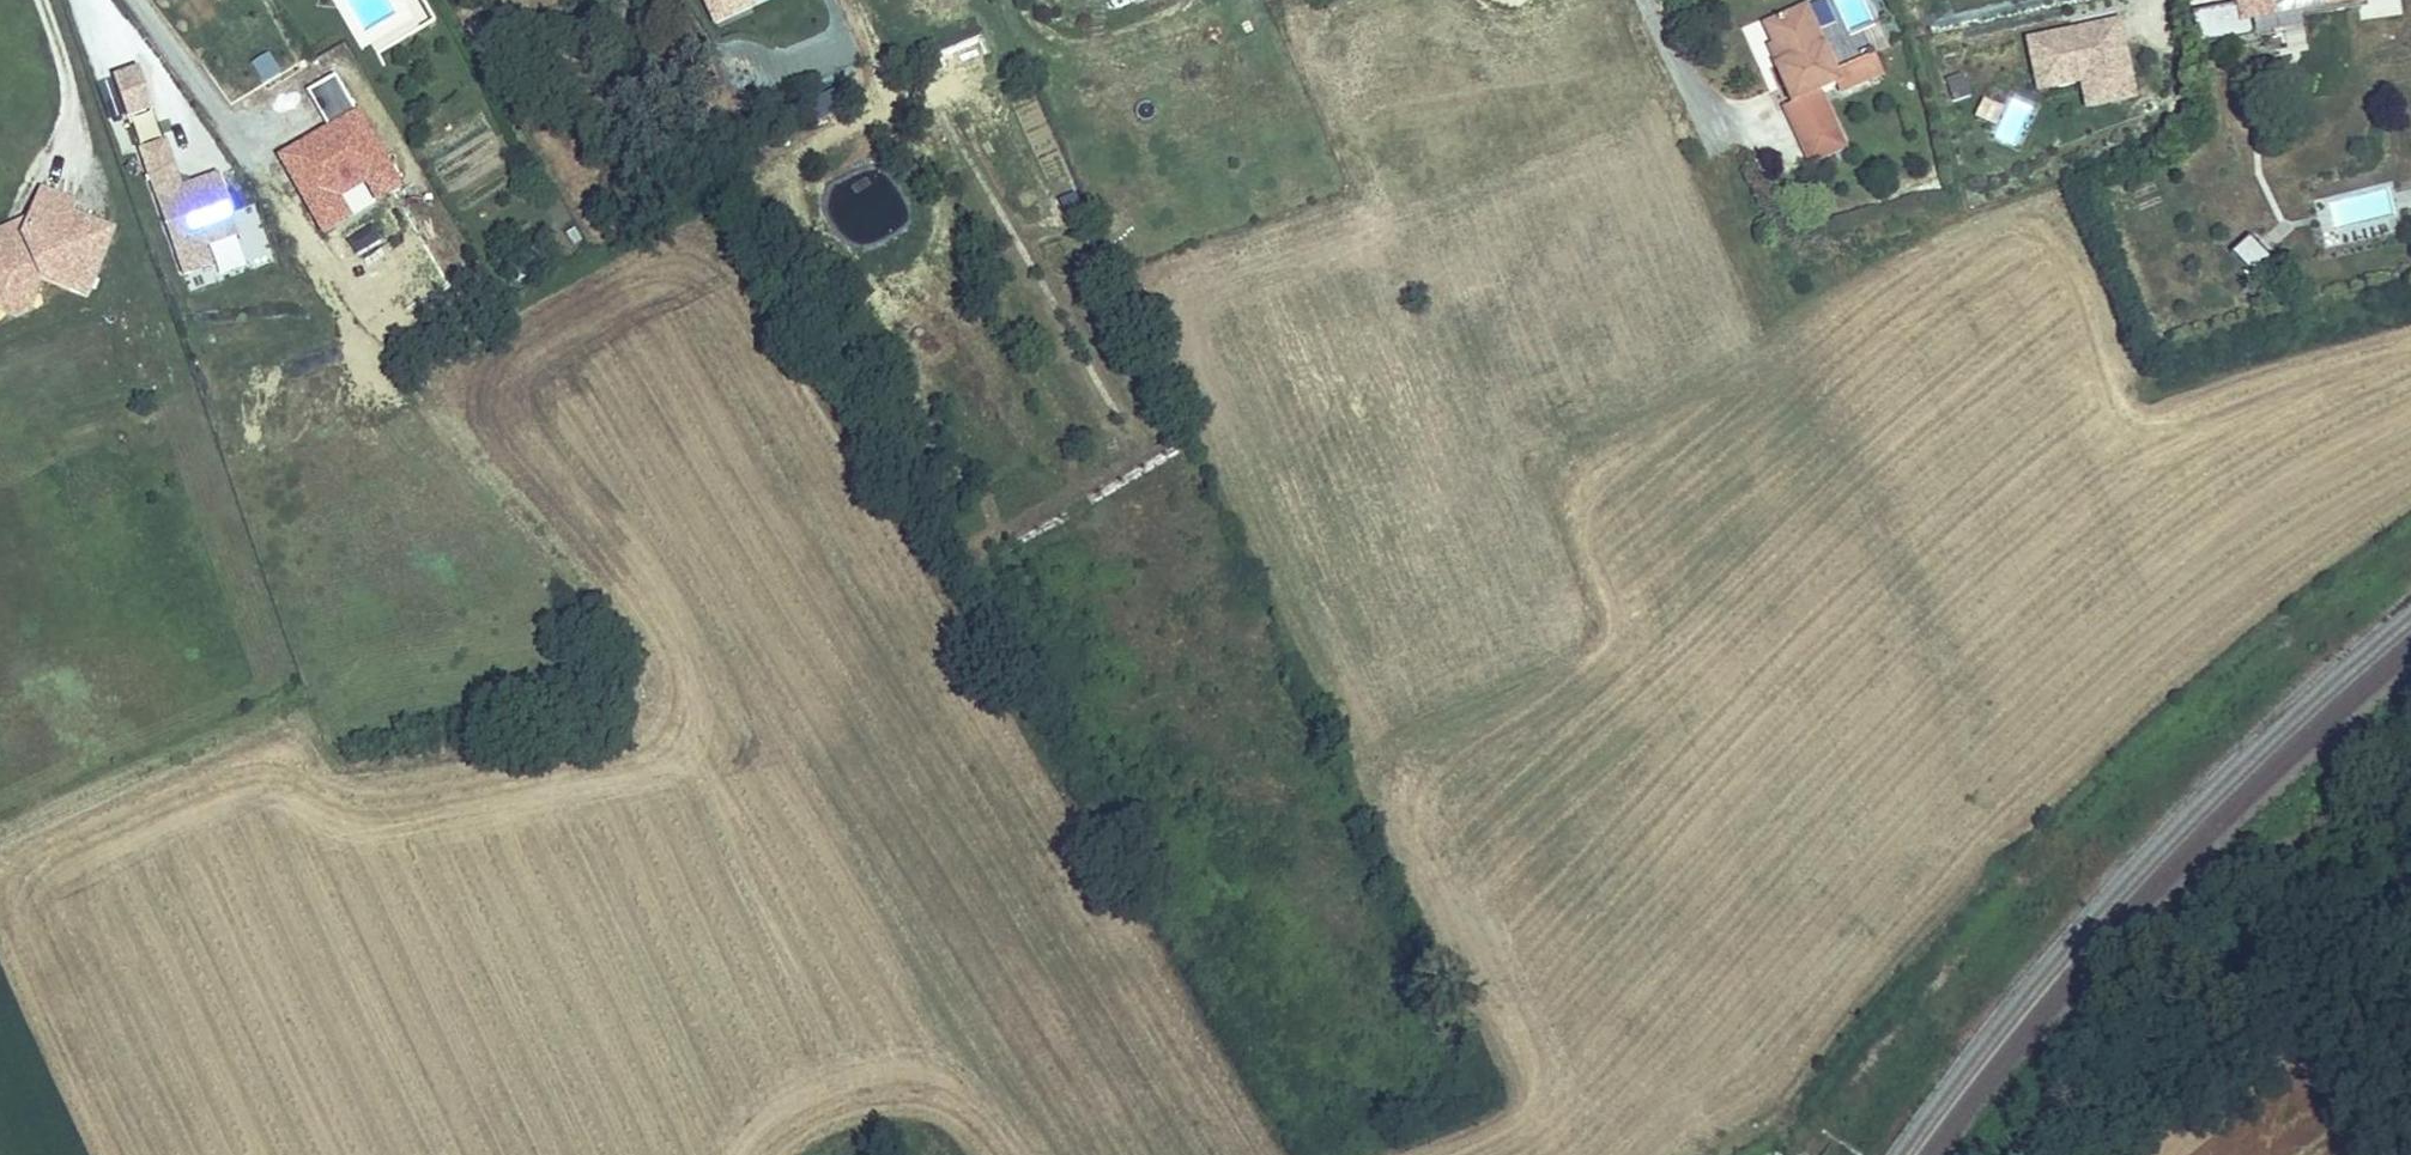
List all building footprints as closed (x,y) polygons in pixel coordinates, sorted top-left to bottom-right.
[(719,26),(754,10),(750,0),(707,0),(719,26)] [(2196,48),(2252,39),(2249,23),(2247,14),(2298,6),(2300,12),(2358,3),(2357,0),(2232,0),(2233,6),(2190,13),(2196,48)] [(2247,14),(2249,23),(2300,15),(2298,6),(2247,14)] [(1832,74),(1807,12),(1767,29),(1784,70),(1778,71),(1793,106),(1838,89),(1832,74)] [(2086,94),(2133,84),(2121,25),(2031,44),(2041,95),(2084,86),(2086,94)] [(1875,55),(1850,66),(1858,88),(1884,77),(1875,55)] [(1859,90),(1850,66),(1832,74),(1841,96),(1859,90)] [(129,119),(154,110),(141,72),(115,81),(129,119)] [(404,190),(340,76),(307,95),(329,134),(281,160),(323,235),(404,190)] [(1973,100),(1966,79),(1950,84),(1957,105),(1973,100)] [(2133,84),(2086,94),(2089,111),(2136,101),(2133,84)] [(182,191),(166,144),(140,153),(184,278),(212,268),(205,249),(241,236),(220,177),(182,191)] [(178,178),(182,191),(195,186),(178,178)] [(43,280),(89,297),(114,230),(73,214),(77,203),(40,189),(29,219),(23,235),(12,240),(0,236),(0,299),(43,280)] [(252,204),(234,211),(243,234),(261,227),(252,204)] [(23,235),(29,219),(0,233),(0,236),(12,240),(23,235)] [(261,233),(229,244),(235,263),(268,252),(261,233)] [(2247,235),(2230,253),(2251,272),(2268,254),(2247,235)] [(0,299),(0,312),(16,319),(31,313),(43,280),(0,299)]
